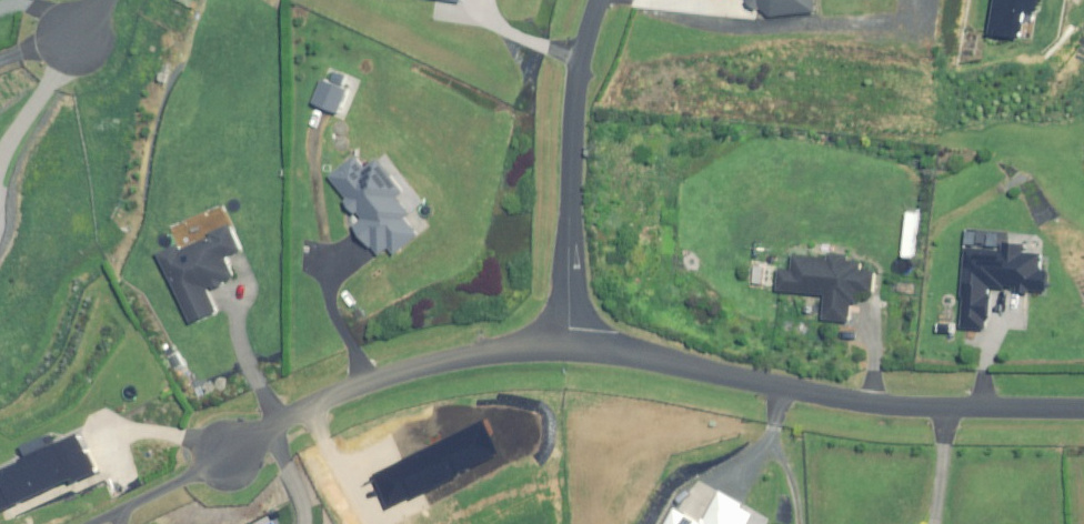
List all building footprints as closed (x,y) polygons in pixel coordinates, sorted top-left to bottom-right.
[(768,16),(813,11),(812,0),(746,0),(768,16)] [(987,35),(1017,39),(1021,12),(1039,15),(1041,0),(993,0),(987,35)] [(343,89),(320,81),(311,104),(334,113),(343,89)] [(363,169),(354,157),(327,178),(360,220),(351,227),(369,249),(371,247),(378,256),(387,249),(391,254),(415,235),(402,218),(407,214),(393,197),(399,192),(374,161),(363,169)] [(176,246),(156,255),(189,325),(215,312),(204,290),(232,277),(223,259),(239,251),(227,228),(178,251),(176,246)] [(1000,252),(963,249),(956,328),(982,330),(983,318),(986,318),(989,287),(1044,292),(1045,272),(1037,271),(1038,255),(1021,254),(1022,245),(1001,243),(1000,252)] [(826,260),(790,257),(789,271),(778,270),(776,293),(822,296),(820,319),(845,321),(847,303),(853,304),(854,289),(871,290),(872,272),(857,271),(857,262),(845,261),(845,257),(827,255),(826,260)] [(68,480),(69,483),(92,473),(76,435),(15,462),(16,464),(0,471),(0,509),(68,480)] [(752,512),(740,506),(741,505),(718,493),(702,523),(746,523),(752,512)] [(663,523),(701,523),(672,508),(663,523)]
